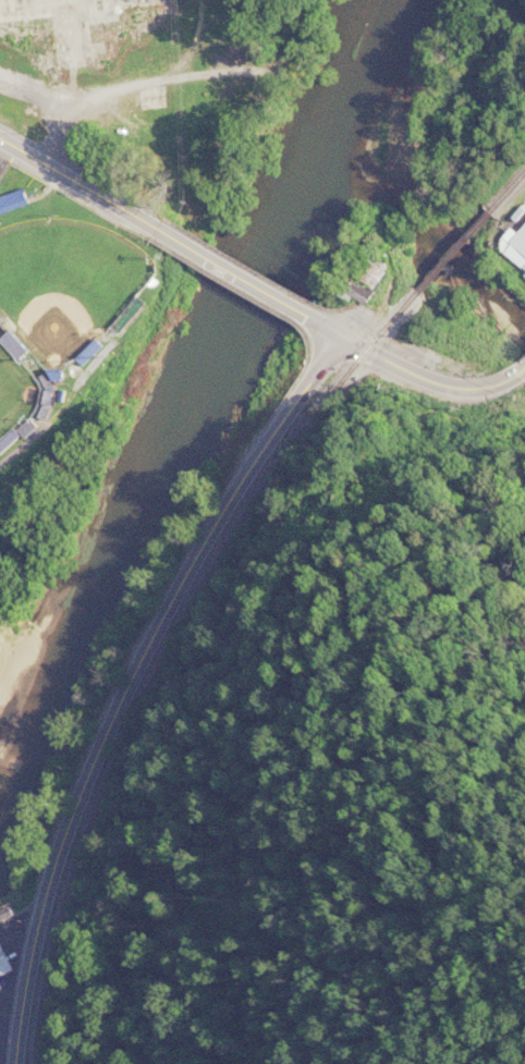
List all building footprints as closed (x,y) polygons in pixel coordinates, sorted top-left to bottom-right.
[(55,20),(58,69),(78,67),(79,77),(123,74),(118,11),(167,7),(166,0),(0,0),(0,24),(55,20)] [(26,190),(0,197),(0,217),(31,209),(26,190)] [(498,250),(524,275),(524,220),(498,250)] [(388,273),(366,256),(337,293),(349,302),(353,296),(363,304),(388,273)] [(1,940),(0,941),(0,981),(14,976),(1,940)]
